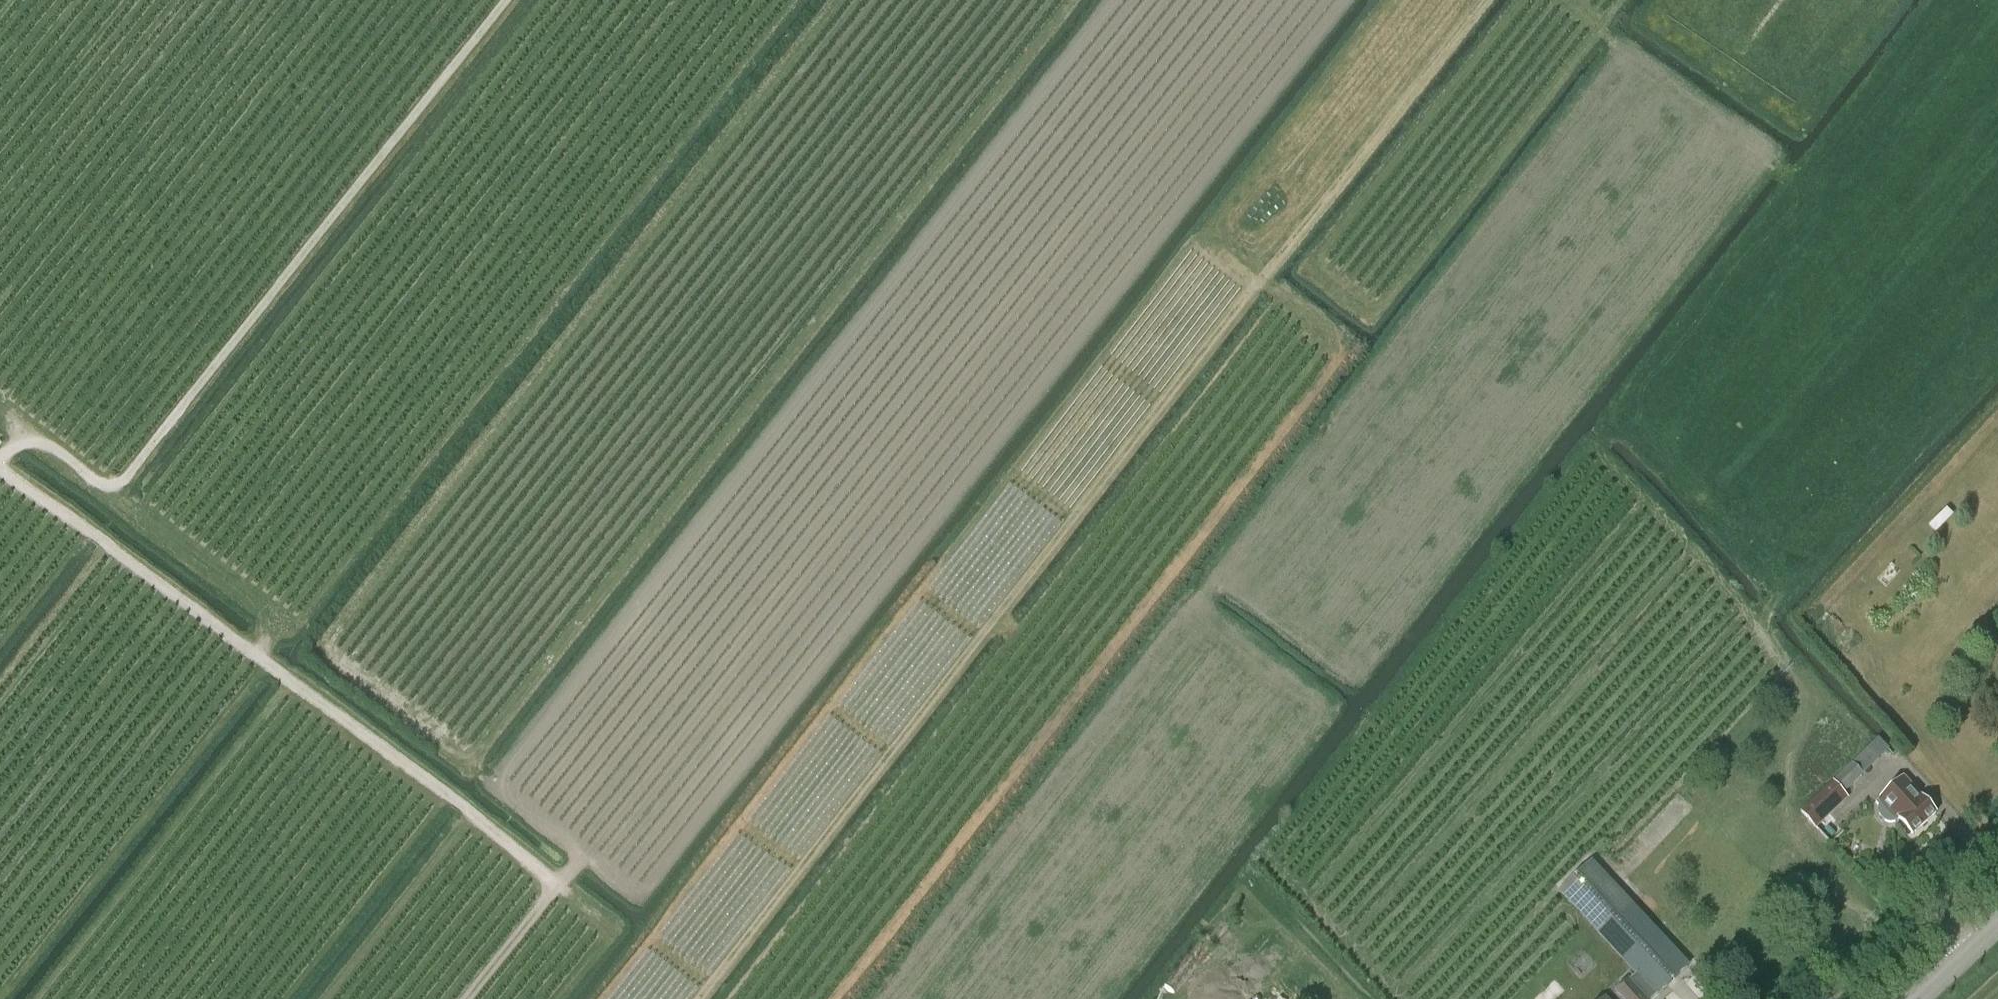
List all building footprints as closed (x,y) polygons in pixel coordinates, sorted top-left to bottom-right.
[(1851,766),(1832,783),(1801,813),(1832,845),(1837,840),(1830,833),(1834,829),(1832,826),(1845,813),(1836,804),(1844,796),(1843,794),(1861,777),(1851,766)] [(1890,823),(1894,822),(1898,819),(1912,835),(1936,813),(1921,797),(1917,801),(1912,795),(1915,792),(1903,778),(1875,803),(1879,807),(1878,810),(1878,813),(1879,816),(1885,821),(1887,823),(1890,823)] [(1688,967),(1590,864),(1561,892),(1637,973),(1616,992),(1622,998),(1653,998),(1688,967)]
